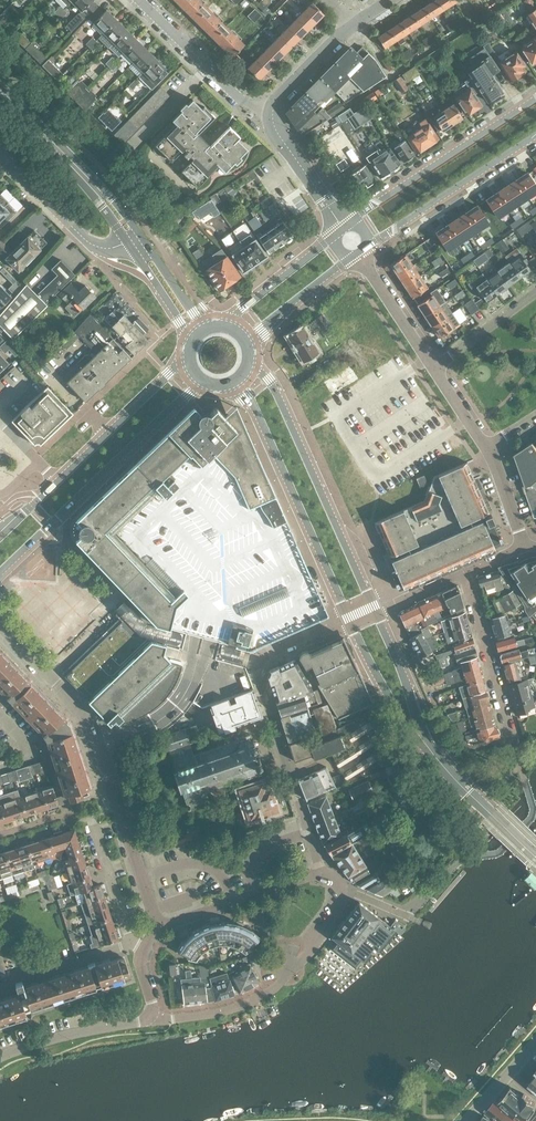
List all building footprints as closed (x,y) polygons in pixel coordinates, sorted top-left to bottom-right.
[(66,26),(72,31),(87,15),(88,16),(98,7),(97,6),(95,4),(92,1),(93,0),(74,0),(72,1),(81,11),(79,14),(78,14),(66,26)] [(425,6),(432,17),(443,10),(437,0),(435,0),(425,6)] [(443,10),(455,2),(454,0),(437,0),(443,10)] [(524,0),(531,12),(535,9),(535,6),(532,0),(524,0)] [(313,3),(305,11),(316,22),(324,14),(313,3)] [(58,16),(64,10),(61,6),(54,13),(58,16)] [(425,6),(413,14),(420,25),(432,17),(425,6)] [(98,7),(88,16),(89,18),(94,22),(94,23),(104,33),(117,20),(107,10),(104,13),(100,9),(99,8),(98,7)] [(254,21),(262,15),(257,7),(248,13),(254,21)] [(482,7),(477,10),(480,16),(481,15),(485,12),(482,7)] [(531,12),(527,15),(535,29),(535,9),(531,12)] [(67,13),(64,10),(58,16),(61,19),(67,13)] [(480,16),(477,10),(472,13),(475,19),(480,16)] [(506,10),(502,13),(510,25),(514,22),(506,10)] [(308,30),(316,22),(305,11),(297,19),(308,30)] [(413,14),(401,22),(408,32),(420,25),(413,14)] [(0,21),(0,26),(3,29),(10,22),(4,17),(0,21)] [(300,38),(308,30),(297,19),(289,27),(300,38)] [(456,19),(451,22),(455,28),(460,25),(456,19)] [(117,20),(104,33),(114,42),(126,30),(117,20)] [(401,22),(390,29),(397,40),(400,45),(405,41),(402,36),(408,32),(401,22)] [(455,28),(451,22),(447,25),(450,31),(455,28)] [(11,24),(6,28),(11,34),(16,30),(11,24)] [(292,46),(300,38),(289,27),(281,35),(292,46)] [(390,29),(378,37),(385,48),(397,40),(390,29)] [(114,42),(109,47),(119,57),(124,52),(136,39),(126,30),(114,42)] [(15,38),(26,48),(32,43),(21,32),(15,38)] [(433,34),(428,37),(432,43),(437,40),(433,34)] [(284,54),(292,46),(281,35),(273,43),(284,54)] [(432,43),(428,37),(423,40),(427,46),(432,43)] [(90,47),(96,41),(93,38),(86,44),(90,47)] [(136,39),(124,52),(134,62),(146,49),(136,39)] [(99,44),(96,41),(90,47),(93,51),(99,44)] [(534,41),(522,48),(533,64),(535,62),(535,44),(534,41)] [(525,65),(521,60),(515,52),(501,61),(488,42),(482,46),(489,56),(499,70),(503,68),(512,81),(521,75),(521,74),(525,71),(523,67),(525,65)] [(46,57),(32,43),(26,48),(40,63),(46,57)] [(276,62),(284,54),(273,43),(265,52),(276,62)] [(345,102),(385,76),(385,75),(378,64),(378,65),(373,60),(375,59),(363,47),(357,53),(352,48),(322,79),(336,93),(345,102)] [(146,49),(134,62),(144,72),(156,59),(146,49)] [(410,49),(405,52),(409,58),(413,55),(410,49)] [(267,71),(276,62),(265,52),(257,60),(267,71)] [(409,58),(405,52),(400,56),(404,61),(409,58)] [(388,56),(382,60),(389,71),(395,67),(388,56)] [(492,76),(499,70),(489,56),(479,63),(480,65),(468,73),(488,102),(503,92),(492,76)] [(109,67),(116,60),(113,57),(106,64),(109,67)] [(48,59),(42,65),(57,80),(63,74),(48,59)] [(144,72),(139,76),(153,90),(159,83),(170,72),(166,68),(156,59),(144,72)] [(119,64),(116,60),(109,67),(113,70),(119,64)] [(259,79),(267,71),(257,60),(248,68),(259,79)] [(426,60),(419,65),(423,71),(430,67),(426,60)] [(407,81),(419,73),(414,66),(403,74),(407,81)] [(67,75),(65,78),(71,84),(75,79),(72,75),(67,75)] [(129,86),(135,79),(132,76),(126,83),(129,86)] [(400,76),(394,80),(401,92),(407,88),(400,76)] [(481,105),(473,95),(479,91),(470,78),(464,81),(466,84),(454,92),(457,97),(456,98),(467,115),(481,105)] [(139,83),(135,79),(129,86),(132,89),(139,83)] [(336,93),(322,79),(307,94),(331,117),(332,117),(322,107),(336,93)] [(66,92),(76,101),(87,89),(86,88),(87,86),(81,80),(79,82),(77,80),(66,92)] [(124,144),(171,96),(161,86),(114,134),(124,144)] [(381,87),(375,91),(378,96),(384,93),(381,87)] [(89,91),(87,89),(76,101),(86,111),(97,99),(95,97),(97,96),(90,89),(89,91)] [(366,106),(377,98),(373,92),(362,99),(366,106)] [(331,117),(307,94),(288,113),(303,135),(331,117)] [(215,117),(211,113),(209,115),(203,110),(206,107),(205,106),(203,109),(193,99),(188,104),(186,103),(180,108),(182,110),(173,120),(176,123),(155,145),(164,153),(168,149),(175,156),(174,157),(175,158),(184,149),(186,152),(184,155),(188,158),(190,156),(193,159),(184,167),(185,168),(186,167),(193,174),(189,178),(198,187),(222,163),(228,169),(235,162),(236,164),(242,158),(240,156),(248,149),(238,139),(240,136),(230,126),(211,145),(199,134),(215,117)] [(340,102),(328,110),(332,117),(344,108),(340,102)] [(439,102),(425,111),(438,131),(442,128),(443,130),(453,124),(444,110),(439,102)] [(453,103),(444,110),(453,124),(463,117),(453,103)] [(365,106),(354,113),(361,125),(373,117),(365,106)] [(350,108),(339,115),(343,121),(341,122),(348,133),(361,125),(354,113),(350,108)] [(103,112),(99,117),(112,131),(122,121),(118,117),(117,117),(109,109),(105,114),(103,112)] [(417,123),(414,125),(428,146),(439,138),(426,118),(419,123),(422,127),(420,128),(417,123)] [(417,153),(428,146),(414,125),(411,127),(414,132),(406,137),(417,153)] [(392,143),(404,162),(415,155),(405,140),(397,145),(395,141),(392,143)] [(379,148),(377,150),(390,171),(401,164),(390,147),(382,152),(379,148)] [(390,171),(377,150),(375,148),(365,155),(380,177),(390,171)] [(344,158),(336,164),(341,171),(349,166),(344,158)] [(355,172),(350,175),(358,187),(360,186),(363,184),(364,183),(367,187),(375,181),(365,165),(360,168),(355,172)] [(244,177),(243,178),(246,183),(257,176),(253,171),(244,177)] [(517,179),(529,197),(535,192),(535,186),(527,173),(517,179)] [(243,178),(234,184),(237,189),(246,183),(243,178)] [(517,179),(507,186),(519,204),(529,197),(517,179)] [(233,183),(225,189),(231,197),(238,192),(233,183)] [(507,186),(497,192),(509,210),(519,204),(507,186)] [(8,189),(4,193),(17,205),(21,201),(8,189)] [(497,192),(487,199),(498,217),(509,210),(497,192)] [(216,193),(210,197),(215,204),(221,200),(216,193)] [(1,228),(17,212),(0,194),(0,227),(1,228)] [(211,198),(193,210),(196,215),(198,214),(201,217),(211,210),(214,215),(220,211),(211,198)] [(274,204),(268,208),(274,216),(280,212),(274,204)] [(477,205),(466,212),(478,230),(489,223),(477,205)] [(265,210),(260,213),(265,221),(270,217),(265,210)] [(466,212),(456,219),(468,237),(478,230),(466,212)] [(256,216),(248,222),(254,231),(262,225),(256,216)] [(191,218),(179,230),(185,236),(197,224),(191,218)] [(285,242),(293,237),(280,218),(276,220),(278,223),(274,226),(285,242)] [(456,219),(446,226),(458,243),(468,237),(456,219)] [(285,242),(274,226),(272,223),(268,225),(270,228),(266,232),(277,248),(285,242)] [(446,226),(436,233),(448,250),(458,243),(446,226)] [(0,241),(0,252),(6,258),(19,271),(41,249),(40,249),(47,243),(34,230),(28,236),(20,243),(12,251),(1,240),(0,241)] [(269,253),(277,248),(266,232),(261,235),(260,232),(256,235),(269,253)] [(267,255),(256,238),(254,239),(250,234),(240,241),(255,264),(268,256),(267,255)] [(503,239),(496,244),(502,253),(509,248),(503,239)] [(243,272),(255,264),(240,241),(230,248),(233,253),(231,254),(243,271),(243,272)] [(438,249),(435,245),(428,249),(431,254),(438,249)] [(199,249),(193,253),(197,259),(203,254),(199,249)] [(218,262),(207,270),(220,289),(239,276),(226,256),(221,249),(213,254),(218,262)] [(489,249),(484,253),(488,258),(493,255),(489,249)] [(398,274),(412,265),(405,254),(391,264),(398,274)] [(521,254),(509,263),(519,277),(530,269),(526,264),(528,262),(521,254)] [(480,255),(473,260),(478,266),(484,261),(480,255)] [(440,256),(432,262),(435,267),(443,262),(440,256)] [(2,331),(4,329),(13,338),(47,305),(45,303),(75,275),(61,259),(51,269),(57,275),(36,294),(26,284),(23,287),(0,314),(0,330),(2,331)] [(509,263),(498,271),(509,285),(519,277),(509,263)] [(405,286),(420,276),(412,265),(398,274),(405,286)] [(23,287),(3,267),(0,270),(13,283),(8,288),(15,295),(23,287)] [(447,267),(439,273),(442,278),(450,273),(447,267)] [(493,274),(487,279),(498,293),(509,285),(498,271),(495,267),(490,270),(493,274)] [(478,278),(469,284),(473,290),(475,289),(481,297),(483,296),(487,301),(498,293),(487,279),(483,274),(478,278)] [(427,288),(420,276),(405,286),(413,297),(427,288)] [(455,278),(447,284),(450,289),(458,284),(455,278)] [(71,283),(59,295),(65,301),(65,300),(69,304),(66,307),(74,316),(78,312),(79,312),(80,311),(80,310),(83,308),(96,296),(85,285),(79,291),(71,283)] [(432,295),(417,304),(425,315),(440,305),(445,302),(446,301),(437,288),(430,292),(432,295)] [(0,290),(0,307),(9,299),(0,290)] [(462,290),(454,295),(457,301),(466,295),(462,290)] [(465,305),(472,314),(479,309),(475,303),(473,299),(465,305)] [(481,299),(475,303),(479,309),(485,305),(481,299)] [(440,305),(425,315),(432,326),(447,316),(452,313),(445,302),(440,305)] [(114,309),(102,321),(109,328),(117,337),(126,345),(122,348),(131,358),(134,355),(146,343),(149,341),(143,335),(146,332),(134,321),(132,323),(123,314),(121,317),(114,309)] [(447,316),(432,326),(439,337),(454,327),(460,324),(460,323),(452,313),(447,316)] [(90,315),(62,345),(66,349),(80,336),(91,349),(89,351),(89,355),(85,355),(78,362),(82,367),(67,382),(85,402),(95,392),(98,389),(99,390),(106,384),(105,383),(108,380),(131,358),(122,348),(90,315)] [(321,327),(327,335),(332,331),(321,315),(303,327),(294,333),(293,332),(290,334),(290,335),(288,336),(298,352),(296,354),(297,357),(298,358),(300,359),(303,359),(304,361),(318,352),(308,336),(321,327)] [(0,347),(0,348),(5,353),(9,349),(16,356),(19,353),(7,340),(0,347)] [(40,444),(73,413),(47,386),(12,420),(35,444),(36,443),(39,443),(40,444)] [(122,621),(65,676),(102,715),(101,716),(106,721),(107,720),(110,723),(113,721),(117,725),(129,721),(131,720),(133,720),(135,719),(137,718),(139,718),(140,717),(143,715),(146,714),(148,713),(151,711),(153,709),(154,708),(155,708),(156,707),(157,706),(158,705),(173,723),(176,721),(182,715),(188,708),(193,700),(202,706),(209,703),(253,687),(245,666),(247,657),(249,649),(328,614),(310,572),(297,543),(269,479),(256,450),(236,405),(225,416),(217,407),(211,413),(209,411),(207,411),(205,410),(203,411),(201,411),(200,412),(194,406),(135,463),(123,474),(123,475),(77,519),(81,523),(79,525),(79,527),(78,529),(78,531),(79,533),(81,535),(77,539),(110,575),(132,598),(129,600),(128,602),(127,602),(126,603),(125,602),(123,601),(122,601),(120,601),(119,602),(118,603),(117,604),(117,606),(117,607),(117,609),(118,610),(117,611),(118,612),(115,614),(119,618),(122,621)] [(533,484),(535,481),(535,447),(533,442),(515,454),(535,513),(535,488),(533,484)] [(490,515),(473,476),(467,462),(434,477),(425,500),(374,523),(375,525),(376,524),(395,567),(391,569),(397,582),(395,583),(397,587),(402,585),(404,590),(405,589),(417,583),(418,583),(419,583),(418,582),(428,578),(429,579),(430,578),(429,578),(439,573),(440,574),(440,573),(450,568),(451,569),(451,568),(461,563),(461,564),(462,564),(462,563),(472,559),(473,559),(473,558),(483,554),(483,555),(484,554),(484,553),(493,549),(493,550),(494,550),(492,545),(502,540),(500,536),(499,537),(493,523),(495,523),(491,515),(490,515)] [(420,487),(428,484),(424,475),(416,478),(420,487)] [(525,562),(520,566),(519,564),(499,570),(502,575),(504,577),(511,586),(512,588),(524,605),(525,610),(529,617),(535,611),(535,605),(535,604),(535,603),(535,559),(525,562)] [(504,577),(502,575),(499,576),(498,570),(478,577),(481,588),(482,588),(484,594),(503,588),(504,593),(512,588),(511,586),(504,577)] [(87,598),(93,592),(74,572),(65,581),(77,593),(72,597),(85,610),(92,603),(87,598)] [(457,585),(441,592),(448,607),(451,612),(455,610),(456,612),(464,608),(463,606),(459,588),(457,585)] [(498,613),(506,611),(520,603),(513,590),(494,601),(498,613)] [(441,592),(429,598),(438,618),(439,618),(442,617),(441,617),(439,611),(448,607),(441,592)] [(429,598),(417,604),(424,618),(427,625),(439,620),(439,618),(438,618),(429,598)] [(57,611),(63,618),(72,610),(65,603),(57,611)] [(401,611),(400,614),(411,637),(422,632),(421,629),(417,622),(424,618),(417,604),(401,611)] [(79,631),(93,618),(86,610),(72,624),(79,631)] [(445,620),(441,621),(443,627),(444,632),(469,625),(465,613),(450,617),(449,618),(445,619),(445,620)] [(507,613),(489,618),(495,638),(512,633),(511,628),(517,626),(515,617),(508,619),(507,613)] [(469,625),(444,632),(445,636),(447,643),(456,641),(472,636),(469,625)] [(427,626),(421,629),(422,632),(426,639),(432,636),(428,629),(427,626)] [(411,637),(410,638),(420,658),(427,654),(429,657),(434,655),(431,649),(426,639),(422,632),(411,637)] [(496,640),(498,650),(500,651),(535,640),(535,636),(516,641),(514,635),(496,640)] [(432,636),(426,639),(431,649),(438,647),(432,636)] [(373,703),(344,638),(309,653),(308,651),(307,651),(305,651),(303,651),(302,652),(301,654),(300,655),(301,657),(305,664),(338,718),(373,703)] [(455,649),(443,653),(444,657),(452,654),(452,655),(475,647),(473,639),(471,638),(453,644),(455,649)] [(475,647),(452,655),(452,656),(454,662),(460,660),(461,663),(478,657),(475,647)] [(530,655),(534,654),(535,654),(535,648),(535,647),(526,649),(527,651),(520,653),(518,648),(501,653),(500,655),(502,663),(528,656),(530,655)] [(0,651),(0,690),(43,734),(47,741),(64,795),(68,794),(70,800),(89,794),(87,788),(90,787),(69,723),(0,651)] [(528,656),(530,665),(535,664),(534,654),(530,655),(528,656)] [(453,671),(444,674),(445,679),(454,676),(454,675),(481,667),(478,657),(461,663),(462,667),(453,670),(453,671)] [(509,663),(503,665),(507,682),(527,676),(522,659),(509,663)] [(313,690),(295,660),(280,667),(279,666),(270,670),(268,674),(271,684),(272,683),(277,702),(313,690)] [(454,676),(445,679),(447,684),(465,678),(467,684),(484,679),(481,667),(454,675),(454,676)] [(445,680),(442,674),(430,680),(433,686),(445,680)] [(531,678),(508,684),(516,714),(527,711),(526,708),(535,706),(528,684),(532,683),(531,680),(531,678)] [(467,684),(459,687),(463,699),(467,698),(485,691),(486,691),(485,690),(487,689),(484,679),(467,684)] [(253,688),(210,705),(212,711),(219,730),(223,729),(234,725),(246,720),(262,715),(257,699),(253,688)] [(313,690),(277,702),(281,715),(318,703),(314,690),(313,691),(313,690)] [(467,698),(463,699),(465,705),(465,707),(488,702),(488,700),(487,697),(488,695),(487,692),(486,691),(485,691),(467,698)] [(468,716),(458,719),(459,722),(491,713),(488,702),(465,707),(468,716)] [(313,709),(326,741),(313,745),(310,736),(289,744),(295,761),(313,755),(314,759),(330,753),(349,782),(396,763),(366,716),(337,728),(327,704),(313,709)] [(308,708),(281,717),(289,741),(316,732),(308,708)] [(459,722),(457,722),(459,732),(465,730),(463,725),(470,723),(470,722),(474,721),(476,729),(495,724),(491,713),(459,722)] [(213,723),(198,729),(199,733),(215,728),(213,723)] [(185,728),(158,737),(163,752),(167,751),(174,769),(173,769),(180,789),(182,788),(187,805),(188,808),(191,807),(190,806),(225,794),(222,785),(223,785),(223,784),(223,783),(229,781),(229,782),(230,781),(231,782),(232,782),(232,781),(237,779),(238,779),(239,779),(239,780),(240,779),(240,778),(241,778),(257,772),(257,774),(258,773),(258,774),(259,774),(259,775),(261,774),(261,773),(261,772),(262,772),(262,770),(260,770),(260,769),(259,769),(258,766),(259,766),(258,766),(259,766),(258,765),(262,764),(259,757),(258,758),(258,757),(258,755),(260,754),(261,754),(260,754),(259,754),(258,750),(259,749),(258,749),(256,750),(255,747),(256,747),(254,740),(250,741),(250,740),(249,737),(249,736),(250,735),(250,733),(249,733),(248,734),(248,733),(247,733),(247,732),(245,733),(245,734),(246,734),(245,734),(245,735),(244,735),(238,738),(238,737),(237,738),(237,736),(235,737),(235,738),(235,739),(234,740),(229,742),(228,742),(228,741),(227,741),(226,741),(227,742),(226,742),(226,743),(220,745),(220,744),(219,745),(219,744),(218,744),(218,745),(217,745),(218,746),(212,747),(211,747),(211,746),(210,747),(210,745),(209,745),(202,747),(199,741),(200,740),(201,740),(199,733),(198,729),(198,728),(196,724),(185,728)] [(472,731),(467,732),(468,738),(473,736),(474,737),(478,736),(480,741),(499,735),(498,734),(499,732),(498,729),(496,728),(496,726),(495,726),(495,724),(476,729),(477,729),(472,731)] [(48,772),(44,761),(33,765),(36,773),(41,772),(41,774),(48,772)] [(36,773),(33,765),(23,768),(26,779),(32,777),(32,775),(36,773)] [(326,767),(300,778),(299,779),(307,799),(333,787),(334,789),(337,787),(326,767)] [(26,779),(23,768),(12,772),(15,780),(19,779),(20,781),(26,779)] [(248,783),(239,786),(240,789),(239,789),(246,808),(244,808),(245,810),(244,812),(245,816),(247,818),(248,819),(278,809),(273,796),(274,795),(273,791),(272,791),(271,787),(264,789),(261,782),(260,779),(248,783)] [(369,781),(350,789),(354,799),(373,790),(369,781)] [(54,805),(58,804),(52,785),(45,788),(44,786),(41,788),(47,808),(48,811),(56,809),(54,805)] [(412,803),(417,800),(408,785),(400,790),(407,801),(409,800),(412,803)] [(47,808),(41,788),(37,789),(38,790),(30,793),(37,811),(47,808)] [(15,818),(26,815),(19,795),(18,790),(7,793),(15,818)] [(15,818),(7,793),(0,796),(0,808),(4,822),(15,818)] [(26,815),(37,811),(30,793),(23,795),(23,793),(19,795),(26,815)] [(342,836),(332,811),(326,796),(308,803),(323,844),(342,836)] [(332,855),(351,843),(372,831),(383,824),(378,816),(342,836),(323,844),(332,855)] [(66,847),(74,829),(63,833),(62,830),(53,832),(54,836),(49,838),(52,849),(53,849),(60,847),(60,848),(66,847)] [(78,841),(74,829),(66,847),(67,852),(69,852),(71,858),(71,859),(83,855),(81,850),(85,849),(82,840),(78,841)] [(172,846),(198,837),(196,830),(169,839),(172,846)] [(52,849),(49,838),(38,841),(44,860),(51,858),(52,859),(56,858),(53,849),(52,849)] [(44,860),(38,841),(27,845),(34,865),(38,864),(37,862),(44,860)] [(369,872),(351,843),(332,855),(353,882),(369,872)] [(34,865),(27,845),(17,848),(24,871),(35,868),(34,865)] [(24,871),(17,848),(6,852),(13,875),(24,871)] [(6,852),(0,854),(0,871),(2,878),(13,875),(6,852)] [(86,866),(83,855),(71,859),(71,858),(62,861),(64,865),(65,865),(68,872),(86,866)] [(90,877),(86,866),(68,872),(70,879),(68,879),(70,883),(90,877)] [(375,872),(355,883),(384,895),(395,888),(386,874),(379,879),(375,872)] [(525,878),(530,883),(533,886),(534,887),(535,885),(535,877),(531,873),(529,874),(525,878)] [(49,874),(42,876),(45,884),(45,885),(47,884),(51,875),(49,874)] [(51,875),(47,884),(47,886),(48,885),(56,883),(54,876),(51,875)] [(90,877),(70,883),(67,884),(71,895),(82,892),(82,891),(93,887),(90,877)] [(413,881),(407,885),(413,892),(418,888),(413,881)] [(84,902),(104,896),(101,884),(93,887),(82,891),(82,892),(84,898),(83,899),(84,902)] [(85,914),(89,912),(108,906),(104,896),(84,902),(81,903),(85,914)] [(390,926),(359,902),(341,924),(332,936),(337,940),(330,948),(356,969),(362,960),(363,961),(374,948),(378,951),(395,930),(401,935),(406,929),(395,920),(390,926)] [(89,912),(85,914),(87,921),(88,924),(111,917),(108,906),(89,912)] [(111,917),(88,924),(89,928),(92,935),(115,928),(111,917)] [(219,944),(216,922),(210,923),(200,927),(209,946),(219,944)] [(228,944),(231,923),(221,922),(216,922),(219,944),(228,944)] [(242,925),(231,923),(228,944),(237,947),(247,927),(242,925)] [(209,946),(200,927),(191,932),(187,936),(202,952),(209,946)] [(251,930),(247,927),(237,947),(244,952),(245,952),(253,949),(251,946),(260,937),(251,930)] [(93,943),(90,944),(91,948),(97,946),(98,946),(118,939),(115,928),(92,935),(90,936),(93,942),(93,943)] [(202,952),(187,936),(183,940),(177,949),(189,955),(187,957),(196,959),(202,952)] [(125,983),(124,978),(130,976),(124,957),(96,966),(95,962),(88,965),(89,968),(25,989),(22,982),(16,984),(20,997),(0,1003),(0,1030),(28,1020),(25,1010),(30,1008),(32,1013),(125,983)] [(231,965),(229,973),(232,978),(240,992),(259,982),(250,965),(250,966),(248,963),(241,968),(231,965)] [(198,977),(193,978),(196,1002),(207,1001),(216,1000),(212,985),(210,978),(209,978),(208,968),(199,966),(200,975),(198,975),(198,977)] [(187,978),(182,979),(185,1004),(196,1002),(193,978),(192,978),(191,970),(186,970),(187,978)] [(226,972),(210,978),(212,985),(216,1000),(234,994),(229,979),(228,979),(226,972)] [(511,1086),(499,1100),(524,1120),(525,1120),(535,1108),(535,1107),(534,1105),(535,1102),(524,1092),(524,1093),(525,1094),(524,1096),(511,1086)] [(486,1113),(496,1120),(520,1120),(516,1118),(496,1101),(486,1113)]
